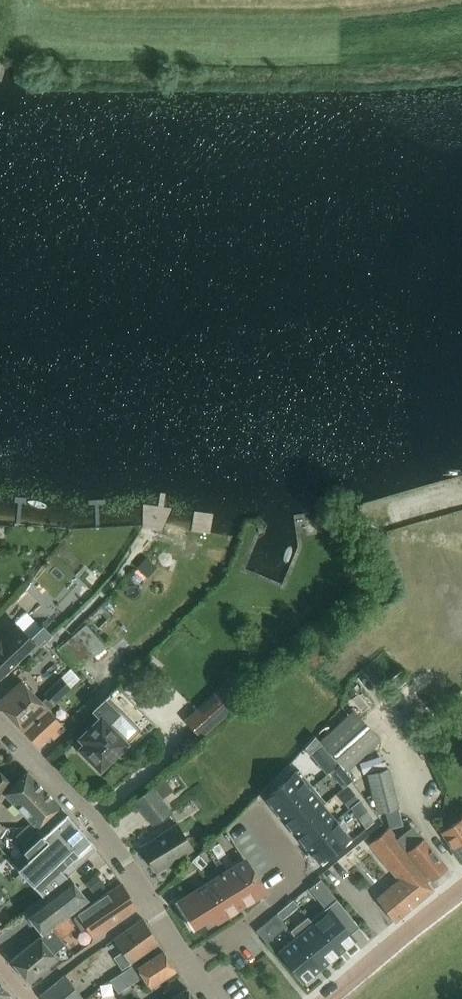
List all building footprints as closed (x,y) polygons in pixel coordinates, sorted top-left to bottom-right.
[(143,581),(156,566),(145,557),(132,572),(143,581)] [(34,606),(59,627),(80,601),(55,580),(34,606)] [(111,615),(101,605),(88,619),(98,629),(111,615)] [(104,645),(85,624),(56,650),(75,671),(104,645)] [(0,639),(0,676),(34,643),(17,626),(2,641),(0,639)] [(42,702),(35,695),(10,718),(23,732),(48,710),(48,709),(70,687),(61,677),(44,695),(46,697),(42,702)] [(21,680),(0,700),(0,708),(10,718),(35,695),(21,680)] [(241,701),(224,682),(187,716),(204,735),(241,701)] [(125,745),(127,743),(132,748),(155,726),(116,687),(93,710),(99,717),(78,738),(83,743),(78,748),(99,770),(116,753),(119,757),(124,756),(127,753),(128,748),(125,745)] [(65,727),(48,710),(23,732),(36,745),(48,734),(52,739),(65,727)] [(347,771),(380,741),(353,711),(320,741),(347,771)] [(411,761),(419,756),(409,740),(401,746),(411,761)] [(321,744),(309,754),(326,775),(339,765),(321,744)] [(272,794),(285,809),(309,790),(314,785),(301,769),(295,774),(272,794)] [(368,775),(377,814),(398,809),(388,770),(368,775)] [(29,801),(42,788),(28,772),(4,794),(21,812),(30,802),(29,801)] [(9,784),(0,775),(0,793),(9,784)] [(285,809),(298,825),(328,800),(314,785),(309,790),(285,809)] [(152,827),(172,814),(151,786),(132,801),(152,827)] [(30,802),(21,812),(36,828),(60,806),(42,788),(29,801),(30,802)] [(298,825),(311,841),(341,816),(328,800),(298,825)] [(60,806),(36,828),(43,835),(12,863),(43,897),(69,878),(67,876),(97,848),(93,843),(60,806)] [(451,847),(461,862),(461,861),(461,815),(460,817),(461,819),(443,832),(452,846),(451,847)] [(341,816),(311,841),(324,856),(354,832),(341,816)] [(156,872),(192,849),(176,824),(141,847),(156,872)] [(399,841),(399,840),(398,841),(388,828),(368,843),(398,881),(376,899),(395,923),(435,891),(428,883),(431,881),(399,841)] [(410,831),(399,840),(399,841),(431,881),(447,867),(424,839),(420,842),(410,831)] [(225,854),(218,843),(211,848),(217,858),(225,854)] [(200,870),(207,864),(198,855),(192,861),(200,870)] [(244,860),(226,872),(246,904),(265,893),(244,860)] [(246,904),(226,872),(209,883),(225,908),(229,915),(246,904)] [(87,901),(69,878),(43,897),(61,921),(87,901)] [(229,915),(225,908),(209,883),(176,903),(192,929),(213,916),(218,922),(229,915)] [(122,884),(121,884),(78,914),(79,916),(73,919),(81,932),(86,928),(92,938),(136,908),(122,884)] [(9,898),(0,888),(0,907),(9,898)] [(61,921),(43,897),(24,912),(42,934),(50,927),(51,928),(61,921)] [(276,914),(262,926),(271,937),(286,925),(276,914)] [(10,953),(36,933),(23,915),(0,933),(0,940),(10,953)] [(330,915),(315,928),(339,958),(355,945),(330,915)] [(114,941),(123,955),(113,961),(120,971),(129,965),(159,944),(143,919),(114,941)] [(271,937),(262,926),(256,931),(265,942),(271,937)] [(42,934),(10,960),(28,982),(57,959),(53,954),(65,945),(51,928),(50,927),(42,934)] [(323,971),(339,958),(315,928),(299,941),(323,971)] [(307,984),(323,971),(299,941),(283,954),(307,984)] [(175,971),(163,951),(137,968),(149,987),(175,971)] [(40,996),(42,998),(76,998),(80,995),(65,976),(40,996)] [(12,996),(0,983),(0,998),(9,998),(12,996)] [(172,998),(194,998),(187,989),(172,998)]
